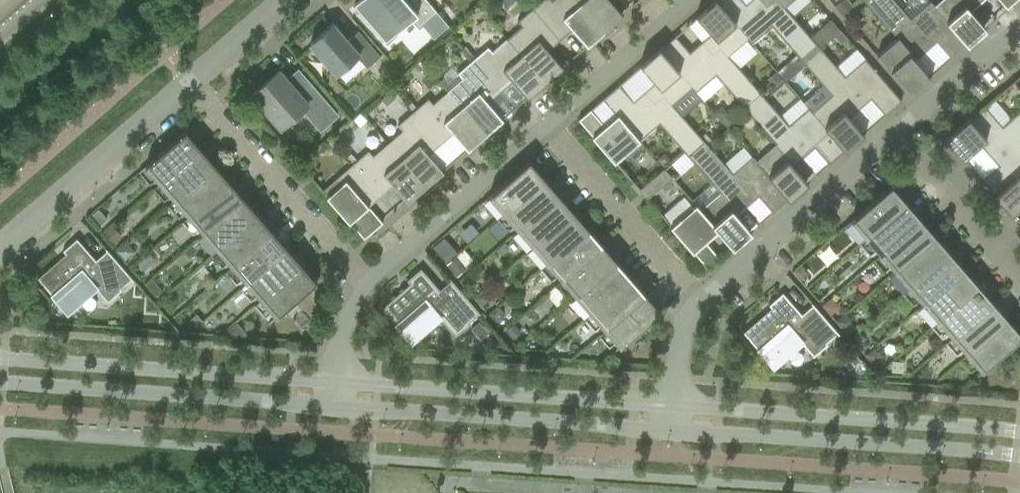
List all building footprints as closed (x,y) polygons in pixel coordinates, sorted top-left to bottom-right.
[(385,42),(413,18),(419,26),(422,23),(436,11),(426,0),(360,0),(354,5),(380,36),(385,42)] [(532,8),(560,40),(572,30),(586,46),(604,31),(578,0),(553,0),(552,0),(542,0),(532,8)] [(604,31),(622,15),(609,0),(578,0),(604,31)] [(810,37),(785,7),(784,8),(777,0),(769,0),(766,3),(763,0),(750,0),(745,4),(742,0),(716,0),(715,1),(752,43),(772,26),(800,58),(816,44),(810,37)] [(842,14),(851,6),(845,0),(844,0),(836,7),(842,14)] [(897,38),(898,37),(908,49),(916,43),(924,52),(936,42),(950,58),(967,44),(930,2),(910,19),(894,0),(867,0),(866,1),(897,38)] [(967,44),(984,29),(970,12),(980,3),(977,0),(965,0),(964,1),(964,0),(941,0),(934,6),(931,2),(930,2),(967,44)] [(1007,9),(1017,0),(998,0),(1007,9)] [(712,33),(701,42),(710,51),(718,45),(728,57),(728,56),(748,39),(751,44),(752,43),(715,1),(697,16),(712,33)] [(851,6),(842,14),(849,23),(858,15),(851,6)] [(522,27),(507,40),(544,83),(562,67),(548,51),(560,40),(532,8),(517,22),(522,27)] [(712,33),(697,16),(687,25),(701,42),(712,33)] [(830,19),(810,37),(816,44),(820,48),(833,36),(840,31),(840,30),(830,19)] [(310,44),(336,75),(357,57),(367,68),(380,56),(358,31),(347,41),(333,24),(310,44)] [(701,42),(687,25),(675,36),(689,52),(701,42)] [(840,31),(833,36),(840,44),(847,39),(840,31)] [(659,50),(696,92),(715,75),(743,107),(760,93),(728,56),(728,57),(718,45),(710,51),(701,42),(689,52),(675,36),(659,50)] [(898,37),(897,38),(877,55),(910,93),(928,78),(914,61),(924,52),(916,43),(908,49),(898,37)] [(475,58),(472,60),(500,92),(512,82),(527,98),(544,83),(507,40),(492,52),(488,47),(475,58)] [(816,44),(800,58),(832,95),(842,106),(850,100),(858,109),(870,99),(884,114),(885,115),(901,101),(865,59),(845,76),(820,48),(816,44)] [(465,46),(463,49),(472,60),(475,58),(465,46)] [(470,63),(472,60),(463,49),(460,51),(470,63)] [(672,105),(691,88),(695,93),(696,92),(659,50),(641,65),(656,82),(645,91),(653,100),(661,93),(672,105)] [(462,79),(447,92),(485,135),(502,119),(488,103),(500,92),(472,60),(470,63),(457,73),(462,79)] [(656,82),(641,65),(631,74),(645,91),(656,82)] [(784,67),(777,73),(783,79),(785,81),(792,75),(784,67)] [(302,109),(320,130),(337,115),(298,70),(287,80),(279,71),(251,95),(280,128),(302,109)] [(776,71),(768,77),(776,86),(783,79),(777,73),(776,71)] [(645,91),(631,74),(619,85),(633,101),(645,91)] [(658,124),(687,157),(704,142),(700,137),(672,105),(661,93),(653,100),(645,91),(633,101),(619,85),(603,99),(617,115),(639,141),(658,124)] [(390,90),(380,98),(386,105),(396,97),(390,90)] [(428,99),(413,112),(440,144),(453,133),(467,150),(485,135),(447,92),(433,104),(428,99)] [(794,148),(802,158),(814,148),(829,164),(845,150),(808,108),(788,125),(760,93),(743,107),(775,144),(776,144),(786,155),(794,148)] [(808,108),(845,150),(862,135),(848,118),(858,109),(850,100),(842,106),(832,95),(812,112),(809,107),(808,108)] [(617,115),(603,99),(590,109),(605,126),(617,115)] [(979,143),(987,154),(997,145),(990,137),(1002,127),(1002,126),(985,107),(989,103),(989,102),(946,139),(962,158),(979,143)] [(721,105),(713,113),(720,120),(728,113),(721,105)] [(590,109),(578,120),(592,136),(615,163),(639,141),(617,115),(605,126),(590,109)] [(995,196),(1019,175),(1019,110),(1011,118),(1002,126),(1002,127),(990,137),(997,145),(987,154),(998,166),(981,180),(995,196)] [(402,131),(387,143),(425,186),(443,171),(428,155),(440,144),(413,112),(397,125),(402,131)] [(728,113),(720,120),(726,126),(734,119),(729,113),(728,113)] [(138,172),(153,189),(200,148),(185,131),(138,172)] [(705,133),(700,137),(704,142),(706,144),(711,140),(705,133)] [(687,157),(719,193),(720,192),(730,204),(738,197),(746,207),(758,196),(772,213),(788,199),(752,157),(732,174),(706,144),(704,142),(687,157)] [(381,196),(393,185),(407,202),(425,186),(387,143),(373,156),(368,151),(353,164),(381,196)] [(752,157),(788,199),(806,183),(792,167),(802,158),(794,148),(786,155),(776,144),(775,144),(756,161),(752,156),(752,157)] [(153,189),(167,206),(214,165),(200,148),(153,189)] [(664,152),(657,159),(663,166),(671,160),(664,152)] [(308,158),(302,163),(308,170),(314,165),(308,158)] [(482,202),(497,219),(544,178),(529,161),(482,202)] [(327,196),(364,239),(380,225),(383,223),(380,220),(369,206),(381,196),(353,164),(338,177),(342,182),(327,196)] [(167,206),(182,222),(229,181),(214,165),(167,206)] [(664,168),(656,175),(664,184),(672,177),(664,168)] [(656,175),(649,181),(657,190),(661,186),(664,184),(656,175)] [(995,196),(1011,214),(1019,206),(1019,175),(995,196)] [(664,184),(661,186),(670,196),(680,187),(672,177),(664,184)] [(497,219),(511,236),(558,195),(544,178),(497,219)] [(182,222),(196,239),(243,198),(229,181),(182,222)] [(657,190),(649,181),(639,190),(647,199),(657,190)] [(844,226),(859,244),(906,203),(891,186),(844,226)] [(719,193),(700,210),(732,248),(750,232),(736,216),(746,207),(738,197),(730,204),(720,192),(719,193)] [(511,236),(526,253),(573,212),(558,195),(511,236)] [(196,239),(211,256),(258,215),(243,198),(196,239)] [(859,244),(873,260),(920,220),(906,203),(859,244)] [(695,205),(671,226),(693,253),(708,269),(720,259),(705,242),(708,240),(717,232),(718,231),(700,210),(695,205)] [(98,211),(91,217),(100,226),(106,221),(98,211)] [(526,253),(540,269),(587,228),(573,212),(526,253)] [(211,256),(225,272),(272,231),(258,215),(211,256)] [(873,260),(888,277),(935,236),(920,220),(873,260)] [(112,228),(105,234),(113,244),(120,238),(112,228)] [(540,269),(555,286),(602,245),(587,228),(540,269)] [(225,272),(239,289),(287,248),(272,231),(225,272)] [(888,277),(902,294),(949,253),(935,236),(888,277)] [(56,300),(67,312),(95,288),(108,303),(122,290),(120,289),(131,279),(132,281),(133,280),(106,249),(105,249),(106,251),(96,260),(77,239),(63,251),(68,257),(41,281),(38,278),(37,279),(56,300)] [(126,242),(115,251),(125,261),(135,252),(126,242)] [(505,243),(497,250),(501,255),(509,248),(505,243)] [(555,286),(569,303),(616,262),(602,245),(555,286)] [(239,289),(254,306),(301,265),(287,248),(239,289)] [(456,256),(446,264),(457,276),(467,268),(465,266),(472,260),(463,250),(456,256)] [(902,294),(917,310),(964,269),(949,253),(902,294)] [(148,255),(136,266),(142,273),(155,262),(148,255)] [(569,303),(584,319),(631,278),(616,262),(569,303)] [(301,265),(254,306),(269,323),(316,282),(301,265)] [(802,265),(794,272),(801,280),(809,273),(802,265)] [(385,311),(382,308),(381,308),(400,330),(411,342),(439,318),(455,337),(469,325),(468,323),(479,314),(480,316),(481,315),(450,279),(449,279),(450,281),(439,290),(420,268),(406,281),(412,287),(385,311)] [(917,310),(931,327),(978,286),(964,269),(917,310)] [(584,319),(598,336),(645,295),(631,278),(584,319)] [(152,279),(146,284),(156,296),(162,291),(152,279)] [(931,327),(945,344),(993,303),(978,286),(931,327)] [(483,291),(475,297),(482,305),(488,301),(487,296),(483,291)] [(744,332),(743,333),(762,355),(762,354),(773,367),(801,342),(813,357),(827,345),(826,343),(837,334),(838,335),(839,335),(812,303),(811,304),(812,305),(801,315),(782,293),(768,305),(774,312),(747,335),(744,332)] [(645,295),(598,336),(613,353),(660,312),(645,295)] [(831,298),(822,306),(829,314),(835,308),(836,303),(831,298)] [(945,344),(960,360),(1007,319),(993,303),(945,344)] [(499,307),(491,315),(498,323),(503,319),(503,311),(499,307)] [(846,313),(837,322),(845,332),(851,327),(852,319),(846,313)] [(194,316),(189,320),(195,327),(202,321),(198,316),(194,316)] [(960,360),(975,377),(1019,338),(1019,334),(1007,319),(960,360)] [(479,321),(471,328),(481,339),(488,332),(479,321)] [(237,323),(225,333),(226,333),(245,335),(246,334),(237,323)] [(513,323),(505,330),(512,339),(521,332),(513,323)] [(858,333),(851,339),(858,346),(865,340),(858,333)] [(874,347),(865,355),(872,363),(881,355),(874,347)] [(849,348),(843,353),(854,366),(860,360),(849,348)]
